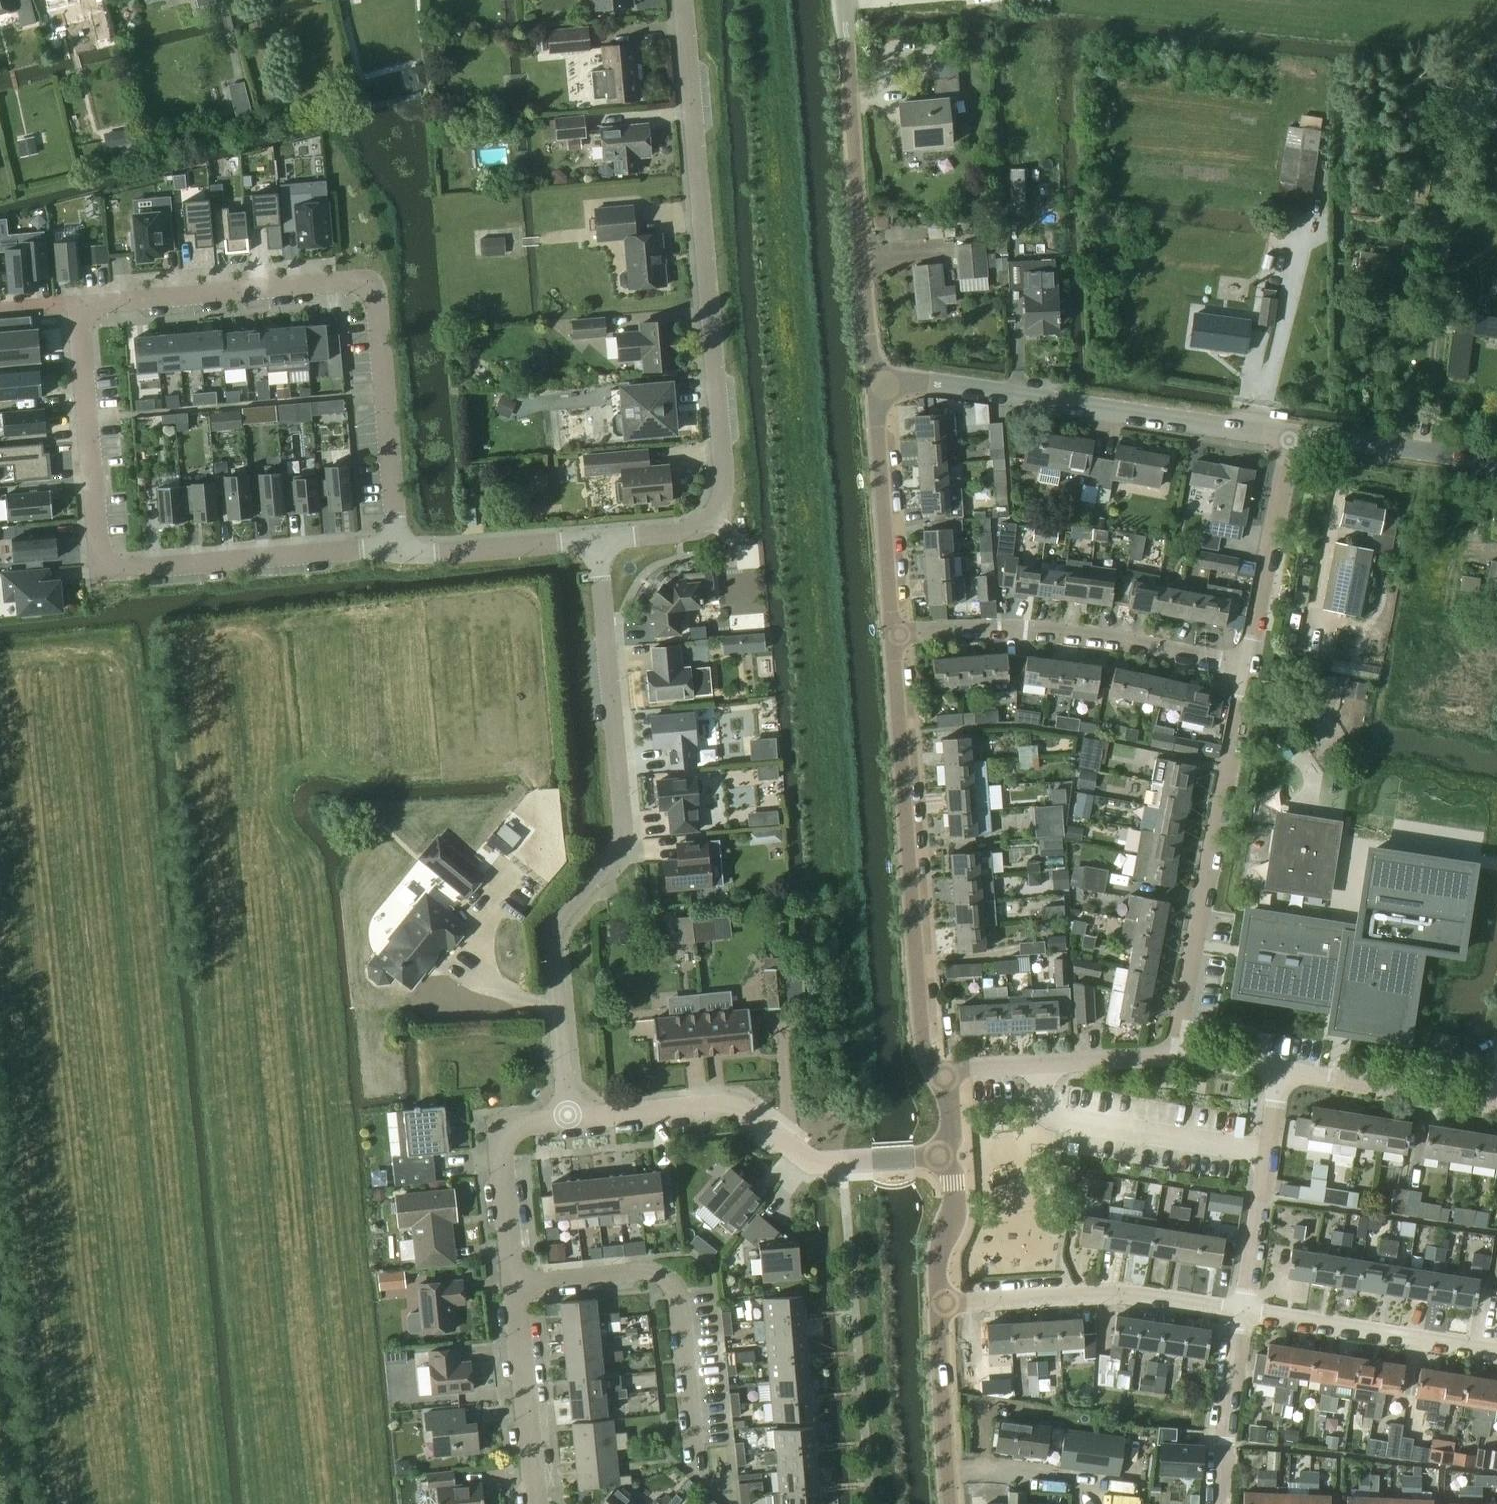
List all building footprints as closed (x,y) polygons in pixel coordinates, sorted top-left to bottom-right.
[(37,23),(31,0),(0,0),(0,14),(18,9),(22,26),(37,23)] [(633,6),(633,0),(597,0),(598,10),(633,6)] [(550,53),(590,49),(588,28),(548,32),(550,53)] [(546,37),(537,38),(538,51),(547,50),(546,37)] [(608,103),(639,100),(635,44),(603,47),(605,70),(591,71),(594,99),(608,98),(608,103)] [(932,65),(935,101),(899,104),(902,140),(928,138),(929,146),(951,144),(948,101),(960,100),(958,63),(932,65)] [(423,64),(407,69),(414,91),(429,87),(423,64)] [(248,97),(233,101),(237,117),(252,114),(248,97)] [(558,139),(586,136),(584,117),(556,119),(558,139)] [(637,157),(651,156),(648,125),(601,129),(604,160),(616,159),(617,174),(638,172),(637,157)] [(1276,207),(1307,212),(1320,132),(1289,127),(1276,207)] [(135,130),(118,133),(121,149),(138,146),(135,130)] [(35,136),(17,140),(21,158),(39,154),(35,136)] [(1056,173),(1042,174),(1042,186),(1056,185),(1056,173)] [(185,175),(172,176),(174,190),(186,189),(185,175)] [(252,176),(244,176),(244,187),(253,186),(252,176)] [(325,178),(282,182),(283,196),(285,220),(297,219),(300,247),(331,245),(327,203),(325,178)] [(222,185),(211,186),(211,197),(223,196),(222,185)] [(269,249),(282,247),(277,194),(253,196),(256,226),(267,225),(269,249)] [(136,235),(132,235),(133,251),(138,250),(139,261),(152,260),(152,257),(162,256),(161,243),(162,243),(162,240),(174,239),(171,211),(173,211),(171,196),(156,198),(157,212),(157,214),(135,216),(136,235)] [(1038,200),(1039,224),(1059,224),(1059,199),(1038,200)] [(208,201),(184,203),(187,233),(196,232),(197,247),(212,245),(208,201)] [(636,236),(633,206),(596,209),(598,241),(626,239),(629,272),(623,273),(621,276),(621,285),(624,287),(630,287),(630,289),(666,286),(661,234),(636,236)] [(228,208),(214,209),(217,242),(217,244),(225,244),(226,254),(249,252),(245,211),(229,213),(228,208)] [(0,219),(0,236),(9,235),(8,218),(0,219)] [(986,219),(974,219),(974,230),(974,235),(986,234),(986,219)] [(505,238),(480,238),(480,240),(481,257),(506,256),(506,238),(505,238)] [(22,248),(5,249),(9,293),(39,291),(38,281),(51,280),(47,239),(21,242),(22,248)] [(82,279),(78,242),(56,244),(59,281),(82,279)] [(956,245),(958,280),(988,277),(985,243),(956,245)] [(87,265),(107,264),(105,249),(86,251),(87,265)] [(1360,251),(1358,270),(1382,273),(1385,254),(1360,251)] [(1007,257),(996,258),(996,270),(1008,269),(1007,257)] [(1042,328),(1042,332),(1058,332),(1057,322),(1064,321),(1068,317),(1068,303),(1063,299),(1057,299),(1055,271),(1055,260),(1020,261),(1008,261),(1010,290),(1025,289),(1027,328),(1042,328)] [(945,316),(944,304),(956,302),(954,286),(943,287),(940,264),(914,267),(919,318),(945,316)] [(1362,281),(1360,292),(1380,294),(1381,284),(1362,281)] [(1259,324),(1273,325),(1276,300),(1275,300),(1276,291),(1264,289),(1259,324)] [(1447,374),(1467,377),(1472,334),(1496,337),(1496,317),(1455,312),(1453,326),(1455,327),(1454,334),(1452,334),(1447,374)] [(1191,346),(1245,353),(1249,321),(1195,314),(1191,346)] [(3,319),(0,320),(0,366),(42,362),(39,328),(4,331),(3,319)] [(574,338),(606,335),(604,319),(573,322),(574,338)] [(676,352),(677,351),(676,337),(675,338),(673,321),(641,324),(641,332),(618,334),(620,360),(644,358),(645,371),(678,368),(676,352)] [(326,324),(304,326),(308,369),(310,369),(309,361),(330,359),(326,324)] [(304,326),(283,328),(287,371),(308,369),(304,326)] [(283,328),(262,330),(265,365),(267,365),(267,373),(287,371),(283,328)] [(262,330),(241,332),(244,367),(265,365),(262,330)] [(220,331),(198,333),(202,368),(223,366),(220,331)] [(222,331),(220,331),(223,366),(224,366),(224,369),(244,367),(241,332),(222,333),(222,331)] [(198,333),(177,334),(180,370),(202,368),(198,333)] [(177,334),(156,336),(159,371),(180,370),(177,334)] [(156,336),(134,338),(137,373),(159,371),(156,336)] [(0,376),(0,404),(39,401),(37,373),(0,376)] [(627,436),(675,432),(671,384),(623,389),(625,414),(617,415),(613,419),(614,432),(618,435),(627,434),(627,436)] [(290,387),(277,388),(278,398),(291,397),(290,387)] [(310,388),(298,389),(299,396),(311,395),(310,388)] [(269,389),(258,390),(259,400),(270,399),(269,389)] [(239,390),(226,391),(227,402),(240,401),(239,390)] [(501,396),(494,412),(510,418),(516,403),(512,401),(515,395),(506,391),(504,397),(501,396)] [(217,392),(205,393),(206,405),(218,404),(217,392)] [(206,405),(205,393),(193,394),(194,406),(206,405)] [(179,395),(166,396),(167,408),(180,407),(179,395)] [(145,400),(136,401),(137,411),(146,410),(145,400)] [(311,402),(298,403),(298,412),(312,411),(311,402)] [(329,402),(317,403),(318,414),(329,413),(329,402)] [(290,405),(278,406),(278,414),(279,413),(291,413),(290,405)] [(256,407),(243,408),(243,417),(256,416),(256,407)] [(6,436),(47,433),(45,409),(4,412),(6,436)] [(212,430),(227,429),(226,411),(211,412),(212,430)] [(188,413),(175,414),(176,423),(189,422),(188,413)] [(955,413),(942,414),(915,416),(917,441),(944,439),(944,440),(956,439),(955,413)] [(176,423),(175,414),(162,415),(163,424),(176,423)] [(149,418),(135,419),(136,431),(150,430),(149,418)] [(1002,423),(988,424),(990,448),(1004,447),(1002,423)] [(1042,465),(1060,468),(1087,473),(1085,485),(1097,487),(1103,459),(1091,457),(1093,441),(1075,437),(1074,439),(1042,433),(1039,446),(1027,444),(1023,469),(1041,472),(1042,465)] [(946,463),(944,440),(944,439),(917,441),(919,465),(946,463)] [(44,444),(0,448),(0,466),(14,465),(15,482),(52,479),(50,453),(45,454),(44,444)] [(1117,445),(1115,460),(1115,461),(1103,459),(1097,487),(1110,489),(1112,477),(1159,486),(1163,465),(1166,466),(1168,456),(1136,451),(1136,449),(1117,445)] [(991,460),(993,460),(1005,459),(1004,447),(990,448),(991,460)] [(667,499),(671,499),(668,466),(645,468),(644,451),(585,456),(587,474),(623,471),(623,482),(617,483),(619,501),(625,500),(625,503),(653,500),(653,505),(667,503),(667,499)] [(1006,471),(1004,459),(990,460),(991,472),(1006,471)] [(1220,465),(1196,460),(1191,483),(1217,488),(1212,518),(1243,524),(1253,470),(1220,464),(1220,465)] [(228,461),(215,462),(216,474),(229,473),(228,461)] [(947,478),(946,463),(919,465),(921,489),(961,486),(960,477),(947,478)] [(330,510),(354,508),(350,466),(326,469),(327,480),(322,480),(322,479),(321,480),(323,496),(324,496),(324,495),(329,495),(330,510)] [(286,505),(284,482),(283,473),(260,475),(263,516),(286,514),(286,505)] [(289,482),(284,482),(286,505),(291,505),(296,504),(297,513),(320,511),(317,474),(294,476),(294,482),(289,482)] [(229,519),(253,517),(249,476),(225,478),(229,519)] [(187,486),(181,486),(184,514),(189,513),(195,513),(195,521),(218,519),(215,483),(192,485),(187,486)] [(184,514),(181,486),(159,488),(162,524),(185,522),(184,514)] [(933,513),(936,513),(945,513),(946,520),(963,519),(961,486),(921,489),(922,514),(929,514),(933,513)] [(8,522),(53,518),(51,490),(6,494),(8,522)] [(1363,539),(1361,547),(1366,547),(1375,549),(1375,553),(1391,556),(1396,530),(1380,527),(1383,509),(1344,501),(1339,525),(1368,531),(1366,540),(1363,539)] [(995,505),(996,517),(997,517),(1009,516),(1008,505),(995,505)] [(522,510),(504,512),(506,524),(523,522),(522,510)] [(933,513),(929,514),(930,521),(934,521),(937,521),(945,521),(946,520),(945,513),(936,513),(933,513)] [(1093,517),(1091,528),(1103,530),(1105,519),(1093,517)] [(925,555),(952,553),(951,528),(924,530),(925,555)] [(1046,542),(1048,530),(1034,528),(1032,541),(1046,542)] [(1082,539),(1095,541),(1097,530),(1084,528),(1082,539)] [(1059,531),(1048,530),(1046,542),(1057,544),(1059,531)] [(1097,530),(1095,541),(1107,543),(1109,531),(1097,530)] [(1218,550),(1221,534),(1203,531),(1200,547),(1218,550)] [(1129,559),(1141,562),(1146,536),(1134,534),(1129,559)] [(57,559),(55,535),(14,539),(16,562),(27,561),(28,566),(27,566),(27,568),(44,566),(44,565),(43,565),(42,560),(57,559)] [(979,540),(980,551),(992,550),(991,539),(979,540)] [(1166,540),(1164,552),(1176,554),(1178,543),(1166,540)] [(1366,547),(1361,547),(1336,542),(1322,609),(1363,616),(1375,553),(1375,549),(1366,547)] [(992,550),(980,551),(981,563),(993,562),(992,550)] [(1198,567),(1210,569),(1213,555),(1200,552),(1198,567)] [(926,569),(927,579),(954,577),(952,553),(925,555),(925,556),(921,557),(922,568),(926,569)] [(1213,555),(1210,569),(1237,574),(1239,560),(1213,555)] [(1038,595),(1042,569),(1018,565),(1019,558),(1006,556),(1002,586),(1014,587),(1013,592),(1015,592),(1015,596),(1027,598),(1027,594),(1038,595)] [(1067,559),(1066,566),(1067,566),(1062,598),(1086,602),(1092,565),(1092,566),(1092,562),(1067,559)] [(1484,587),(1496,590),(1496,561),(1491,560),(1484,587)] [(1056,564),(1055,570),(1042,569),(1038,595),(1062,598),(1067,566),(1066,566),(1056,564)] [(1116,569),(1092,566),(1092,565),(1086,602),(1111,605),(1116,569)] [(51,580),(50,568),(1,573),(4,603),(16,601),(18,616),(64,612),(62,579),(51,580)] [(703,601),(715,600),(712,571),(684,574),(685,580),(671,581),(667,586),(664,584),(651,599),(654,602),(650,607),(651,622),(655,622),(657,636),(681,633),(679,615),(685,608),(704,606),(703,601)] [(1152,612),(1159,575),(1135,571),(1128,607),(1130,608),(1129,612),(1141,614),(1142,610),(1152,612)] [(996,599),(994,574),(981,575),(983,600),(996,599)] [(1176,616),(1181,589),(1158,585),(1160,575),(1159,575),(1152,612),(1176,616)] [(927,580),(923,582),(924,592),(928,593),(929,604),(956,602),(966,602),(964,576),(954,577),(927,579),(927,580)] [(1205,594),(1200,621),(1201,621),(1201,625),(1212,627),(1213,623),(1224,625),(1227,613),(1237,615),(1241,590),(1207,584),(1205,594)] [(1200,621),(1205,594),(1181,589),(1176,616),(1200,621)] [(708,627),(694,628),(695,640),(708,639),(708,627)] [(764,633),(743,635),(744,651),(765,649),(764,633)] [(650,701),(693,697),(690,668),(681,669),(679,646),(653,648),(655,672),(648,672),(650,701)] [(1007,653),(984,655),(986,693),(1010,691),(1007,653)] [(970,690),(969,684),(984,682),(985,693),(986,693),(984,655),(958,657),(959,684),(960,691),(970,690)] [(1048,686),(1052,659),(1027,656),(1024,683),(1047,686),(1048,686)] [(933,659),(935,686),(959,684),(958,657),(933,659)] [(1046,694),(1072,698),(1077,662),(1052,659),(1048,686),(1047,686),(1046,694)] [(1096,701),(1098,693),(1101,665),(1077,662),(1072,698),(1096,701)] [(1109,694),(1133,699),(1140,673),(1115,667),(1109,694)] [(1157,704),(1163,678),(1140,673),(1133,699),(1157,704)] [(1319,673),(1316,685),(1335,689),(1337,677),(1319,673)] [(1181,710),(1187,683),(1163,678),(1157,704),(1181,710)] [(1348,680),(1345,698),(1365,702),(1368,684),(1348,680)] [(1187,683),(1181,710),(1182,710),(1180,720),(1212,727),(1214,715),(1207,713),(1212,688),(1187,683)] [(987,711),(988,723),(999,722),(998,710),(987,711)] [(975,724),(988,723),(987,711),(975,712),(975,724)] [(963,725),(962,713),(937,715),(938,727),(963,725)] [(694,744),(696,743),(693,714),(652,718),(654,747),(669,746),(671,768),(696,766),(694,744)] [(1067,729),(1069,717),(1057,715),(1055,727),(1067,729)] [(1081,719),(1069,717),(1067,729),(1079,731),(1081,719)] [(1113,737),(1125,740),(1127,727),(1128,726),(1116,724),(1113,737)] [(1127,727),(1125,740),(1137,742),(1139,730),(1127,727)] [(1173,750),(1176,737),(1176,736),(1176,735),(1154,731),(1150,745),(1161,747),(1173,750)] [(1176,737),(1173,750),(1197,755),(1200,741),(1176,736),(1176,737)] [(1342,736),(1332,743),(1340,756),(1350,750),(1342,736)] [(945,764),(972,762),(970,737),(943,739),(945,764)] [(774,739),(754,741),(755,760),(776,759),(774,739)] [(1018,746),(1019,758),(1032,757),(1031,745),(1018,746)] [(1033,770),(1032,757),(1019,758),(1020,771),(1033,770)] [(1195,765),(1168,760),(1157,757),(1152,782),(1164,784),(1190,790),(1195,765)] [(1081,759),(1080,767),(1099,771),(1101,764),(1081,759)] [(972,762),(945,764),(946,788),(988,785),(986,760),(972,762)] [(1080,770),(1077,787),(1094,790),(1098,773),(1080,770)] [(701,793),(703,791),(702,782),(699,779),(696,780),(696,778),(658,781),(660,809),(670,808),(672,832),(698,830),(696,806),(698,806),(697,794),(701,793)] [(1186,814),(1186,813),(1190,790),(1164,784),(1152,782),(1150,790),(1147,790),(1144,802),(1148,803),(1147,806),(1159,808),(1186,814)] [(988,785),(946,788),(948,813),(990,810),(988,785)] [(1066,790),(1053,791),(1054,805),(1067,804),(1066,790)] [(1061,806),(1047,807),(1049,836),(1063,835),(1061,806)] [(1090,809),(1075,806),(1073,817),(1088,820),(1090,809)] [(1159,808),(1155,832),(1154,832),(1181,837),(1186,814),(1159,808)] [(780,810),(766,812),(767,825),(781,824),(780,810)] [(990,810),(948,813),(950,838),(972,836),(977,836),(992,835),(990,810)] [(1339,847),(1335,847),(1338,826),(1314,822),(1315,816),(1301,814),(1300,820),(1280,817),(1278,829),(1274,829),(1270,853),(1274,853),(1270,884),(1328,893),(1331,872),(1335,872),(1339,847)] [(504,824),(495,835),(509,846),(518,835),(504,824)] [(1068,825),(1066,838),(1082,841),(1084,828),(1068,825)] [(781,827),(767,829),(768,843),(782,841),(781,827)] [(1140,829),(1136,854),(1177,862),(1181,837),(1154,832),(1155,832),(1140,829)] [(436,836),(420,856),(431,866),(467,896),(483,876),(448,846),(436,836)] [(678,844),(679,860),(665,861),(667,890),(711,886),(709,858),(721,857),(720,840),(678,844)] [(1063,841),(1044,842),(1045,856),(1063,855),(1063,841)] [(986,867),(980,867),(978,851),(951,853),(953,879),(987,876),(986,867)] [(1249,912),(1237,993),(1348,1010),(1344,1031),(1407,1041),(1421,947),(1460,953),(1473,866),(1372,851),(1360,929),(1249,912)] [(1132,879),(1145,881),(1172,886),(1177,862),(1136,854),(1132,879)] [(1039,860),(1027,861),(1028,874),(1040,873),(1039,860)] [(1082,877),(1107,881),(1109,870),(1084,865),(1082,877)] [(1067,871),(1052,872),(1054,891),(1069,890),(1068,875),(1067,871)] [(987,876),(953,879),(955,903),(994,900),(993,876),(987,876)] [(1105,893),(1107,881),(1082,877),(1080,888),(1105,893)] [(1130,894),(1127,905),(1140,908),(1137,921),(1164,926),(1165,924),(1169,925),(1171,914),(1167,913),(1169,901),(1142,896),(1130,894)] [(450,948),(466,928),(427,896),(407,919),(410,921),(379,958),(377,957),(370,965),(371,976),(380,982),(390,981),(396,974),(411,986),(446,944),(450,948)] [(608,912),(620,911),(619,899),(607,900),(608,912)] [(1309,899),(1307,911),(1320,913),(1322,900),(1309,899)] [(996,924),(994,900),(955,903),(957,928),(984,926),(984,925),(996,924)] [(1065,908),(1043,909),(1043,921),(1065,919),(1065,908)] [(1043,921),(1042,909),(1035,910),(1031,915),(1031,922),(1043,921)] [(692,917),(695,943),(716,940),(713,914),(692,917)] [(673,946),(695,943),(692,917),(669,919),(673,946)] [(1125,918),(1123,930),(1135,933),(1133,945),(1160,951),(1160,948),(1164,949),(1166,938),(1162,937),(1164,926),(1137,921),(1125,918)] [(1074,922),(1072,933),(1084,935),(1086,924),(1074,922)] [(984,926),(957,928),(959,952),(986,950),(984,926)] [(1065,936),(1047,937),(1048,951),(1066,950),(1065,936)] [(1084,936),(1082,947),(1093,949),(1095,938),(1084,936)] [(1045,941),(1020,942),(1020,955),(1045,953),(1045,941)] [(1160,951),(1133,945),(1133,946),(1128,969),(1155,974),(1160,951)] [(1073,957),(1073,972),(1100,979),(1102,964),(1073,957)] [(1069,958),(1054,959),(1055,984),(1070,984),(1069,958)] [(1017,961),(1006,962),(1006,974),(1018,973),(1017,961)] [(1006,974),(1006,962),(994,962),(995,975),(1006,974)] [(981,963),(945,965),(946,978),(982,976),(981,963)] [(764,969),(768,1010),(790,1008),(790,1007),(804,1005),(806,1005),(803,967),(800,968),(787,969),(787,967),(764,969)] [(1124,993),(1151,998),(1151,997),(1155,998),(1157,985),(1153,985),(1155,974),(1128,969),(1124,993)] [(1069,984),(1058,984),(1056,984),(1056,989),(1033,990),(1033,997),(1034,1020),(1034,1029),(1059,1028),(1059,1015),(1071,1015),(1069,984)] [(1075,997),(1076,1023),(1096,1022),(1093,984),(1075,985),(1075,997)] [(1023,996),(1008,997),(1010,1031),(1011,1030),(1012,1035),(1023,1034),(1023,1030),(1034,1029),(1034,1020),(1033,997),(1032,990),(1022,991),(1023,996)] [(1119,1026),(1120,1018),(1146,1023),(1151,998),(1124,993),(1111,991),(1106,1024),(1119,1026)] [(715,996),(700,997),(706,1054),(753,1050),(749,1009),(716,1012),(715,996)] [(684,999),(686,1015),(654,1019),(658,1059),(706,1054),(700,997),(684,999)] [(1008,997),(983,998),(984,1005),(985,1032),(987,1032),(987,1036),(999,1035),(998,1031),(1010,1031),(1008,997)] [(960,1033),(985,1032),(984,1005),(959,1006),(960,1033)] [(405,1110),(409,1155),(450,1151),(445,1106),(405,1110)] [(1308,1138),(1333,1142),(1338,1111),(1313,1107),(1311,1119),(1297,1117),(1294,1135),(1308,1137),(1308,1138)] [(1354,1159),(1356,1145),(1361,1114),(1338,1111),(1333,1142),(1331,1155),(1354,1159)] [(1385,1118),(1361,1114),(1356,1145),(1380,1149),(1385,1118)] [(1385,1118),(1380,1149),(1405,1153),(1410,1122),(1408,1122),(1409,1118),(1397,1116),(1396,1120),(1385,1118)] [(1430,1125),(1425,1156),(1440,1159),(1439,1165),(1448,1166),(1449,1160),(1453,1129),(1430,1125)] [(1473,1164),(1478,1133),(1453,1129),(1449,1160),(1473,1164)] [(1496,1167),(1496,1136),(1478,1133),(1473,1164),(1496,1168),(1496,1167)] [(401,1156),(392,1157),(395,1185),(411,1183),(412,1183),(409,1155),(401,1156)] [(712,1184),(700,1199),(723,1218),(719,1222),(731,1232),(749,1212),(753,1215),(764,1201),(752,1191),(755,1188),(731,1168),(723,1178),(715,1187),(712,1184)] [(666,1220),(665,1207),(661,1171),(637,1173),(641,1209),(655,1208),(657,1221),(666,1220)] [(637,1173),(616,1176),(622,1224),(630,1224),(643,1222),(641,1209),(637,1173)] [(614,1225),(622,1224),(616,1176),(594,1178),(598,1214),(613,1212),(614,1225)] [(1300,1185),(1298,1199),(1324,1203),(1327,1180),(1312,1177),(1310,1187),(1300,1185)] [(586,1228),(585,1215),(598,1214),(594,1178),(572,1180),(578,1229),(586,1228)] [(1089,1179),(1088,1188),(1111,1192),(1113,1182),(1089,1179)] [(571,1230),(578,1229),(572,1180),(552,1183),(553,1194),(542,1196),(544,1219),(556,1218),(570,1217),(571,1230)] [(1393,1213),(1405,1215),(1409,1189),(1396,1187),(1393,1213)] [(386,1189),(374,1190),(375,1201),(387,1200),(386,1189)] [(1336,1205),(1347,1206),(1349,1191),(1339,1189),(1336,1205)] [(1409,1189),(1405,1215),(1418,1217),(1422,1191),(1409,1189)] [(412,1226),(417,1265),(454,1261),(449,1219),(456,1218),(453,1191),(396,1197),(399,1228),(412,1226)] [(1349,1191),(1347,1206),(1357,1208),(1360,1192),(1349,1191)] [(1210,1192),(1207,1209),(1240,1214),(1242,1198),(1242,1196),(1210,1192)] [(1123,1211),(1133,1213),(1135,1199),(1126,1198),(1123,1211)] [(1145,1201),(1135,1199),(1133,1213),(1143,1214),(1145,1201)] [(1169,1218),(1180,1220),(1182,1207),(1171,1205),(1169,1218)] [(1191,1208),(1182,1207),(1180,1220),(1189,1221),(1191,1208)] [(1453,1223),(1463,1224),(1466,1209),(1455,1208),(1453,1223)] [(1466,1209),(1463,1224),(1473,1226),(1476,1210),(1466,1209)] [(763,1279),(801,1276),(798,1240),(791,1240),(759,1214),(743,1234),(756,1245),(759,1245),(759,1242),(760,1242),(763,1279)] [(1103,1247),(1108,1219),(1084,1215),(1079,1243),(1103,1247)] [(1131,1223),(1127,1251),(1150,1255),(1155,1227),(1156,1219),(1133,1215),(1131,1223)] [(1127,1251),(1131,1223),(1108,1219),(1103,1247),(1127,1251)] [(1295,1224),(1294,1238),(1305,1239),(1306,1225),(1295,1224)] [(1174,1259),(1178,1231),(1155,1227),(1150,1255),(1174,1259)] [(1178,1231),(1174,1259),(1197,1262),(1202,1234),(1178,1231)] [(1341,1246),(1343,1232),(1334,1231),(1331,1244),(1341,1246)] [(1353,1234),(1343,1232),(1341,1246),(1351,1247),(1353,1234)] [(1202,1234),(1197,1262),(1221,1266),(1226,1238),(1202,1234)] [(1380,1238),(1377,1263),(1362,1260),(1358,1288),(1382,1292),(1390,1239),(1380,1238)] [(1399,1241),(1390,1239),(1382,1292),(1405,1295),(1409,1268),(1395,1265),(1399,1241)] [(640,1241),(623,1242),(623,1245),(624,1255),(625,1256),(625,1257),(641,1255),(641,1254),(640,1241)] [(565,1243),(548,1245),(550,1261),(567,1260),(565,1243)] [(612,1246),(603,1247),(604,1257),(615,1256),(614,1245),(612,1246)] [(1424,1259),(1435,1261),(1437,1247),(1426,1245),(1424,1259)] [(710,1246),(702,1255),(708,1260),(716,1250),(710,1246)] [(602,1247),(589,1248),(591,1259),(604,1258),(602,1247)] [(1437,1247),(1435,1261),(1444,1262),(1446,1248),(1437,1247)] [(1312,1281),(1316,1253),(1292,1249),(1288,1277),(1312,1281)] [(1335,1284),(1339,1257),(1316,1253),(1312,1281),(1335,1284)] [(1474,1253),(1471,1266),(1482,1268),(1484,1254),(1474,1253)] [(1358,1288),(1362,1260),(1339,1257),(1335,1284),(1358,1288)] [(1409,1268),(1405,1295),(1429,1299),(1433,1272),(1409,1268)] [(405,1271),(392,1272),(393,1289),(407,1288),(405,1271)] [(1452,1303),(1456,1275),(1433,1272),(1429,1299),(1452,1303)] [(1480,1279),(1456,1275),(1452,1303),(1476,1307),(1480,1279)] [(462,1280),(419,1284),(422,1313),(412,1314),(409,1316),(411,1328),(413,1331),(424,1329),(424,1331),(455,1328),(453,1304),(465,1303),(462,1280)] [(766,1319),(804,1316),(803,1295),(764,1298),(766,1319)] [(596,1298),(561,1302),(562,1303),(564,1323),(598,1319),(598,1314),(596,1298)] [(732,1322),(731,1311),(722,1312),(723,1323),(732,1322)] [(619,1312),(608,1313),(609,1322),(620,1321),(619,1317),(619,1312)] [(598,1319),(564,1323),(565,1342),(600,1338),(599,1323),(609,1322),(608,1313),(598,1314),(598,1319)] [(650,1314),(642,1315),(644,1331),(651,1330),(650,1314)] [(1048,1315),(1046,1321),(1035,1321),(1037,1349),(1060,1348),(1058,1320),(1055,1315),(1048,1315)] [(806,1335),(804,1316),(766,1319),(768,1339),(806,1335)] [(1113,1343),(1111,1355),(1121,1356),(1122,1345),(1137,1347),(1141,1319),(1117,1316),(1113,1343)] [(1083,1318),(1058,1320),(1060,1348),(1083,1346),(1084,1346),(1084,1358),(1094,1358),(1095,1358),(1097,1333),(1095,1333),(1084,1334),(1084,1333),(1083,1318)] [(1164,1323),(1141,1319),(1137,1347),(1160,1350),(1164,1323)] [(1037,1349),(1035,1321),(1011,1323),(1012,1351),(1037,1349)] [(733,1334),(732,1322),(723,1323),(724,1335),(733,1334)] [(989,1352),(1012,1351),(1011,1323),(987,1324),(989,1352)] [(1188,1326),(1164,1323),(1160,1350),(1183,1354),(1188,1326)] [(1212,1330),(1188,1326),(1183,1354),(1207,1358),(1212,1330)] [(808,1357),(806,1335),(768,1339),(769,1360),(808,1357)] [(600,1338),(565,1342),(567,1361),(602,1357),(602,1353),(602,1352),(600,1338)] [(1274,1401),(1283,1403),(1292,1347),(1269,1343),(1267,1355),(1257,1353),(1252,1382),(1277,1386),(1274,1401)] [(1299,1377),(1310,1379),(1314,1351),(1313,1350),(1314,1346),(1301,1344),(1300,1348),(1292,1347),(1283,1403),(1292,1404),(1294,1389),(1297,1390),(1299,1377)] [(459,1349),(430,1352),(434,1394),(474,1390),(471,1361),(460,1362),(459,1349)] [(623,1351),(612,1352),(613,1361),(624,1359),(623,1355),(623,1351)] [(727,1364),(736,1363),(735,1351),(726,1352),(727,1364)] [(1319,1410),(1328,1411),(1337,1354),(1314,1351),(1310,1379),(1320,1381),(1318,1394),(1321,1394),(1319,1410)] [(602,1357),(567,1361),(569,1379),(604,1376),(602,1362),(613,1361),(612,1352),(602,1353),(602,1357)] [(1111,1355),(1099,1354),(1097,1385),(1114,1387),(1116,1369),(1120,1370),(1121,1356),(1111,1355)] [(1339,1397),(1353,1399),(1360,1358),(1337,1354),(1328,1411),(1336,1413),(1339,1397)] [(810,1377),(808,1357),(769,1360),(771,1380),(810,1377)] [(1363,1417),(1372,1419),(1382,1361),(1360,1358),(1353,1399),(1366,1401),(1363,1417)] [(1156,1376),(1158,1361),(1147,1360),(1145,1375),(1155,1376),(1156,1376)] [(1048,1361),(1037,1362),(1038,1376),(1048,1375),(1048,1361)] [(1156,1376),(1155,1376),(1155,1380),(1153,1391),(1153,1393),(1165,1395),(1169,1363),(1158,1361),(1156,1376)] [(1380,1420),(1385,1391),(1401,1394),(1405,1365),(1382,1361),(1372,1419),(1380,1420)] [(1027,1362),(1027,1376),(1038,1376),(1037,1362),(1027,1362)] [(737,1374),(736,1363),(727,1364),(728,1375),(737,1374)] [(1439,1400),(1444,1371),(1421,1368),(1416,1396),(1439,1400)] [(1001,1382),(1011,1383),(1012,1371),(1003,1369),(1001,1382)] [(1439,1400),(1437,1411),(1434,1428),(1443,1429),(1446,1414),(1449,1415),(1451,1402),(1462,1403),(1467,1375),(1444,1371),(1439,1400)] [(604,1376),(569,1379),(571,1398),(606,1395),(605,1391),(616,1390),(617,1399),(627,1398),(627,1393),(626,1393),(626,1389),(622,1390),(621,1374),(604,1376)] [(1471,1434),(1479,1436),(1489,1379),(1467,1375),(1462,1403),(1472,1405),(1470,1418),(1473,1419),(1471,1434)] [(811,1397),(810,1377),(771,1380),(773,1401),(811,1397)] [(1140,1378),(1139,1389),(1144,1390),(1153,1391),(1155,1380),(1140,1378)] [(1196,1378),(1194,1391),(1207,1392),(1208,1380),(1196,1378)] [(1496,1412),(1496,1380),(1489,1379),(1479,1436),(1489,1438),(1492,1421),(1496,1422),(1496,1412)] [(606,1395),(571,1398),(573,1418),(608,1414),(606,1400),(617,1399),(616,1390),(605,1391),(606,1395)] [(731,1405),(740,1404),(739,1392),(730,1393),(731,1405)] [(813,1418),(811,1397),(773,1401),(775,1421),(813,1418)] [(741,1414),(740,1404),(731,1405),(732,1416),(741,1414)] [(462,1415),(426,1419),(427,1429),(432,1428),(433,1438),(439,1455),(455,1449),(457,1453),(480,1451),(479,1443),(476,1444),(474,1430),(463,1431),(462,1415)] [(1363,1417),(1362,1426),(1371,1428),(1372,1419),(1363,1417)] [(627,1432),(615,1433),(613,1419),(573,1423),(575,1445),(628,1440),(627,1432)] [(1001,1419),(997,1451),(1045,1458),(1050,1426),(1001,1419)] [(744,1420),(733,1421),(734,1428),(745,1427),(744,1420)] [(1391,1422),(1386,1456),(1399,1458),(1402,1436),(1404,1424),(1391,1422)] [(1250,1425),(1248,1440),(1265,1443),(1267,1427),(1250,1425)] [(775,1430),(767,1431),(768,1444),(770,1446),(773,1447),(777,1447),(777,1451),(816,1447),(814,1426),(775,1429),(775,1430)] [(1157,1445),(1162,1446),(1161,1474),(1201,1476),(1202,1446),(1172,1444),(1172,1440),(1177,1440),(1178,1428),(1160,1427),(1157,1445)] [(1126,1437),(1116,1435),(1066,1428),(1060,1468),(1120,1476),(1126,1437)] [(1286,1429),(1284,1445),(1297,1447),(1299,1431),(1286,1429)] [(1326,1435),(1325,1448),(1337,1449),(1339,1437),(1326,1435)] [(1414,1438),(1402,1436),(1399,1458),(1411,1459),(1414,1438)] [(629,1449),(628,1440),(575,1445),(578,1466),(618,1462),(616,1450),(629,1449)] [(735,1443),(737,1454),(745,1453),(744,1442),(735,1443)] [(765,1466),(778,1465),(779,1471),(817,1468),(816,1447),(777,1451),(764,1452),(765,1466)] [(1454,1452),(1431,1449),(1429,1461),(1452,1464),(1454,1452)] [(1475,1467),(1492,1469),(1495,1451),(1477,1449),(1475,1467)] [(1280,1452),(1267,1452),(1267,1469),(1280,1469),(1280,1452)] [(1452,1464),(1475,1467),(1476,1455),(1454,1452),(1452,1464)] [(745,1453),(737,1454),(738,1465),(746,1464),(745,1453)] [(410,1460),(396,1461),(397,1475),(411,1474),(410,1460)] [(631,1475),(619,1476),(618,1462),(578,1466),(580,1488),(620,1484),(632,1483),(631,1475)] [(780,1491),(819,1488),(817,1468),(779,1471),(780,1491)] [(419,1494),(420,1502),(423,1503),(485,1503),(483,1484),(457,1486),(455,1470),(427,1473),(428,1481),(421,1482),(422,1491),(419,1494)] [(1256,1487),(1265,1487),(1266,1487),(1267,1470),(1256,1470),(1256,1487)] [(1266,1487),(1276,1487),(1276,1470),(1267,1470),(1266,1487)] [(1299,1488),(1309,1488),(1310,1471),(1300,1470),(1299,1488)] [(1310,1471),(1309,1488),(1319,1489),(1320,1471),(1310,1471)] [(1359,1491),(1369,1491),(1370,1474),(1360,1474),(1359,1491)] [(1369,1503),(1390,1503),(1390,1498),(1379,1497),(1379,1492),(1379,1486),(1380,1474),(1370,1474),(1369,1491),(1369,1497),(1369,1503)] [(1402,1493),(1411,1493),(1412,1493),(1413,1475),(1402,1475),(1402,1493)] [(1412,1493),(1422,1493),(1422,1475),(1413,1475),(1412,1493)] [(1476,1475),(1475,1486),(1483,1487),(1488,1487),(1488,1475),(1476,1475)] [(741,1495),(749,1494),(748,1483),(739,1483),(741,1495)] [(601,1503),(638,1503),(617,1485),(601,1503)] [(1475,1498),(1475,1486),(1460,1486),(1459,1498),(1475,1498)] [(1483,1487),(1475,1486),(1475,1498),(1491,1499),(1491,1487),(1488,1487),(1483,1487)] [(1151,1487),(1150,1496),(1160,1497),(1161,1487),(1151,1487)] [(773,1495),(774,1503),(820,1503),(819,1488),(780,1491),(776,1491),(773,1495)] [(1266,1492),(1244,1491),(1243,1503),(1266,1503),(1266,1492)] [(1055,1503),(1040,1503),(1026,1503),(1026,1492),(1009,1492),(1009,1503),(988,1503),(1064,1503),(1055,1503)] [(1288,1493),(1266,1492),(1266,1503),(1287,1503),(1288,1493)] [(672,1498),(667,1493),(662,1499),(656,1497),(653,1502),(653,1503),(667,1503),(672,1498)] [(1309,1494),(1288,1493),(1287,1503),(1309,1503),(1309,1494)] [(749,1494),(741,1495),(742,1503),(751,1503),(749,1494)] [(1309,1503),(1331,1503),(1331,1495),(1309,1494),(1309,1503)] [(669,1503),(678,1503),(682,1499),(677,1495),(669,1503)] [(1369,1497),(1347,1496),(1347,1503),(1369,1503),(1369,1497)]
